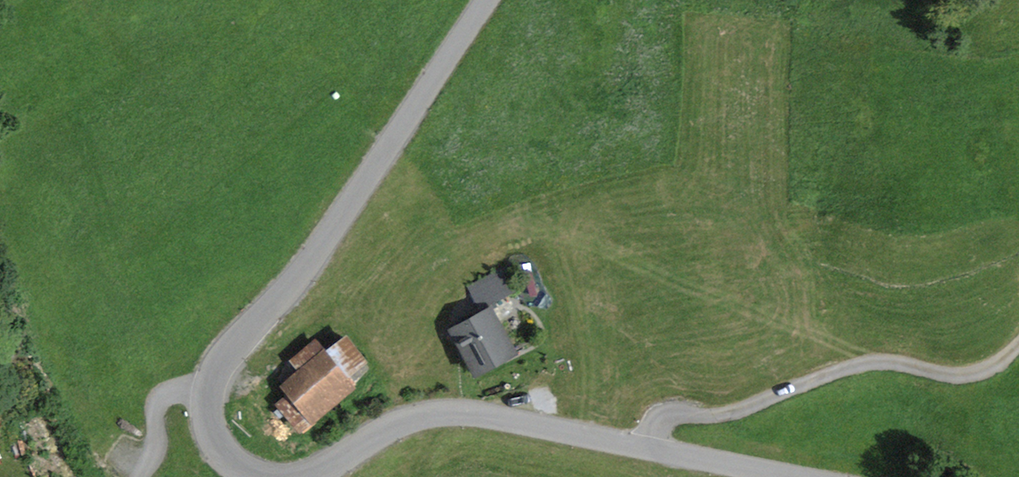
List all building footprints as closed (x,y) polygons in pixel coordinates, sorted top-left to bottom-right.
[(481,309),(447,329),(475,379),(520,353),(492,305),(519,289),(504,264),(467,286),(481,309)] [(286,394),(261,415),(278,435),(292,424),(300,434),(325,413),(330,419),(340,412),(335,406),(358,387),(353,382),(372,366),(344,334),(326,349),(316,337),(288,360),(297,371),(279,386),(286,394)]
